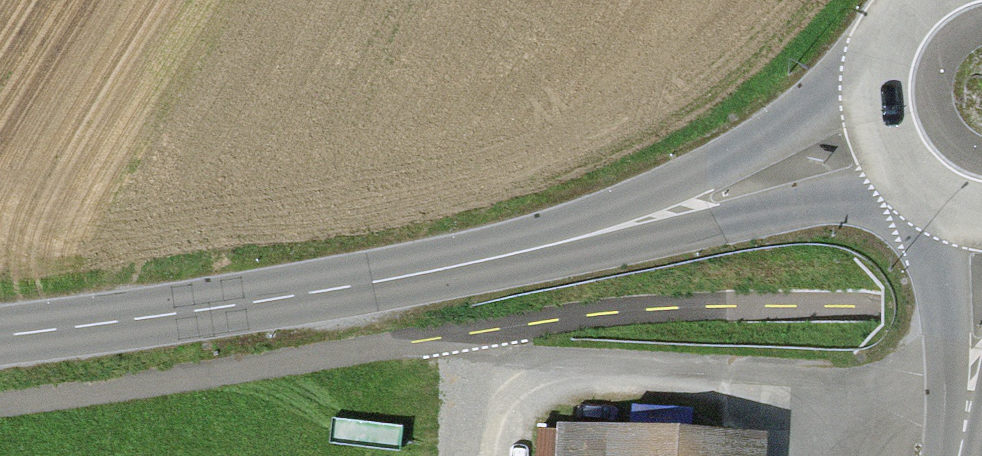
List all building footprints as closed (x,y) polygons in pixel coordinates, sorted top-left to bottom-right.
[(557,455),(754,455),(755,444),(558,434),(557,455)]
